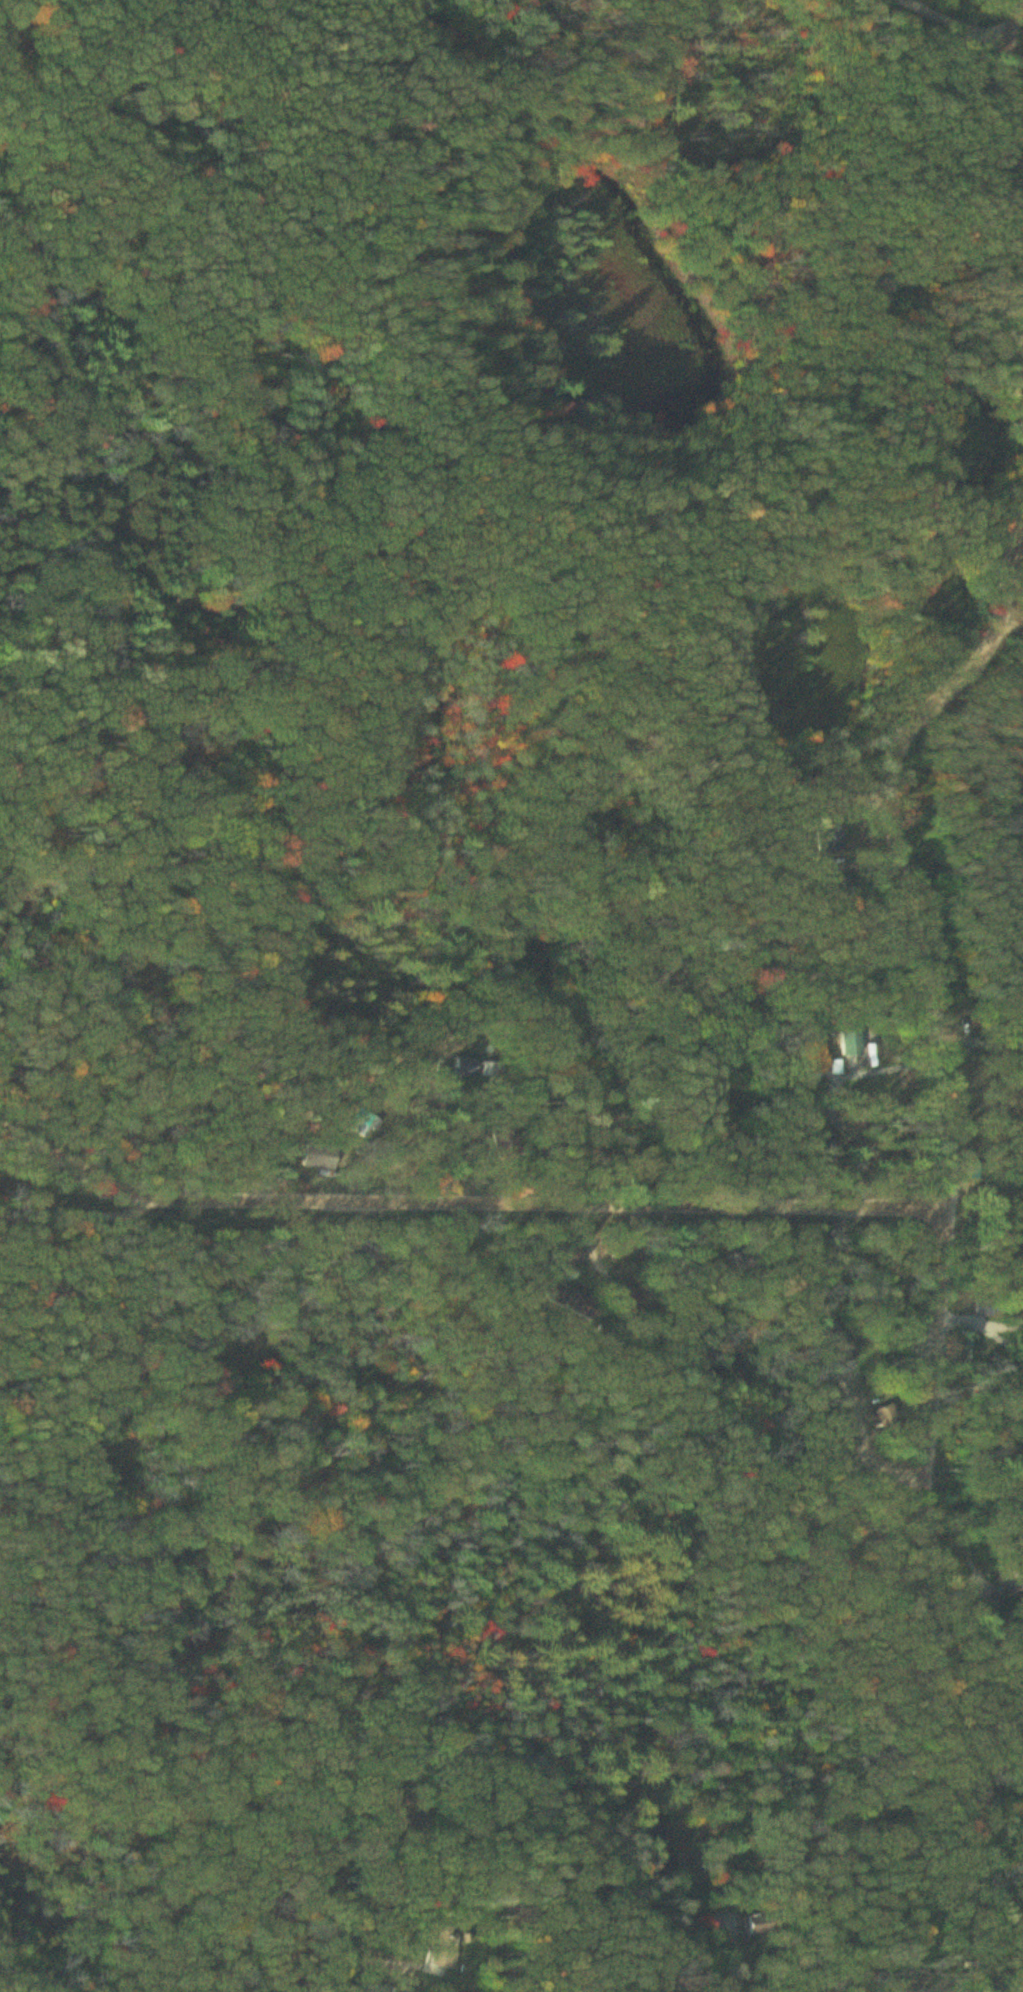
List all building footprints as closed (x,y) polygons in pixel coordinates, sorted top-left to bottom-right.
[(844,1056),(862,1056),(862,1033),(844,1033),(844,1056)] [(979,1319),(998,1319),(998,1304),(979,1304),(979,1319)]
